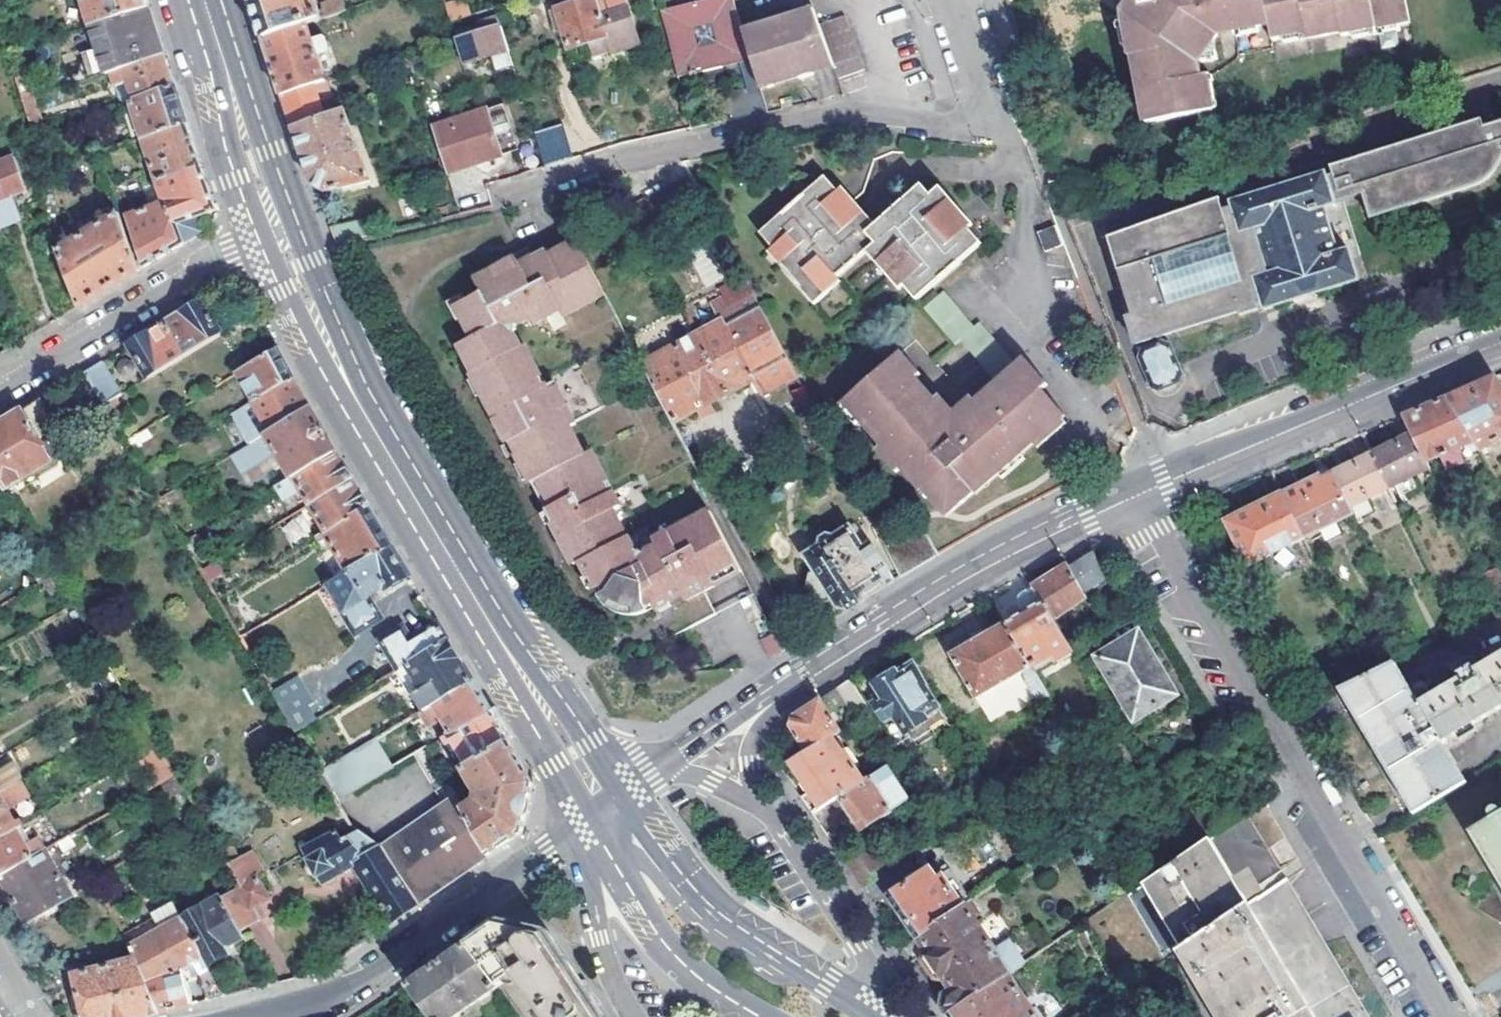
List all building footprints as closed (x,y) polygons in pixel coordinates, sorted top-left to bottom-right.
[(148,5),(146,0),(84,0),(91,22),(148,5)] [(253,6),(264,38),(308,23),(320,18),(315,0),(251,0),(253,6)] [(325,17),(345,10),(342,0),(337,0),(322,5),(325,17)] [(471,13),(465,0),(454,0),(444,5),(451,21),(471,13)] [(597,0),(584,0),(549,11),(557,34),(561,33),(566,49),(586,43),(590,57),(610,51),(611,54),(613,53),(602,17),(597,0)] [(661,14),(667,34),(679,81),(686,80),(687,82),(699,78),(699,75),(752,58),(744,31),(734,0),(704,0),(661,14)] [(1117,11),(1131,95),(1138,94),(1141,109),(1143,109),(1146,124),(1204,113),(1202,102),(1208,100),(1203,74),(1195,76),(1194,68),(1212,42),(1265,31),(1269,48),(1304,41),(1305,44),(1407,25),(1403,0),(1126,0),(1117,11)] [(126,66),(164,54),(156,29),(148,5),(91,22),(107,73),(126,66)] [(494,7),(475,13),(478,23),(497,16),(494,7)] [(602,17),(613,53),(637,45),(626,10),(602,17)] [(760,85),(761,87),(798,77),(799,81),(805,80),(816,77),(815,73),(832,68),(817,26),(812,12),(744,31),(752,58),(760,85)] [(455,42),(463,66),(492,57),(497,73),(513,68),(497,16),(478,23),(481,33),(455,42)] [(845,16),(817,26),(832,68),(836,80),(864,71),(845,16)] [(282,95),(326,80),(308,23),(264,38),(272,66),(282,95)] [(168,66),(164,54),(126,66),(135,97),(175,84),(168,66)] [(294,128),(337,113),(326,80),(282,95),(287,109),(294,128)] [(146,138),(188,125),(182,107),(175,84),(135,97),(132,98),(146,138)] [(21,97),(22,99),(31,126),(42,124),(34,96),(33,94),(21,97)] [(1135,126),(1146,124),(1143,109),(1141,109),(1138,94),(1131,95),(1135,126)] [(1204,113),(1211,112),(1208,100),(1202,102),(1204,113)] [(503,106),(490,108),(494,132),(506,130),(503,106)] [(337,113),(294,128),(311,173),(315,184),(327,194),(371,181),(346,110),(337,113)] [(446,173),(501,155),(486,110),(432,129),(446,173)] [(534,131),(542,163),(570,156),(563,124),(534,131)] [(157,180),(201,165),(193,142),(188,125),(146,138),(144,139),(157,180)] [(1105,236),(1129,318),(1124,320),(1131,345),(1235,315),(1236,318),(1258,312),(1255,303),(1259,302),(1261,311),(1355,283),(1346,252),(1355,250),(1341,204),(1360,198),(1364,210),(1361,210),(1365,222),(1469,191),(1475,189),(1481,186),(1486,182),(1491,177),(1495,171),(1499,165),(1500,159),(1500,127),(1475,135),(1472,126),(1330,169),(1333,177),(1324,180),(1323,175),(1228,204),(1230,208),(1221,211),(1218,201),(1105,236)] [(21,215),(12,193),(26,187),(14,156),(0,161),(0,225),(21,215)] [(209,190),(201,165),(157,180),(165,202),(169,214),(174,214),(185,245),(201,235),(196,220),(216,213),(209,190)] [(760,237),(774,252),(783,264),(779,268),(812,304),(838,280),(867,254),(859,245),(877,228),(867,216),(860,221),(849,208),(839,197),(822,179),(760,237)] [(983,244),(970,229),(950,208),(955,204),(943,191),(933,198),(925,187),(877,228),(859,245),(867,254),(878,267),(884,262),(906,287),(919,302),(983,244)] [(860,221),(867,216),(846,192),(839,197),(849,208),(860,221)] [(127,217),(145,269),(180,248),(185,245),(174,214),(169,214),(165,202),(127,217)] [(974,225),(955,204),(950,208),(970,229),(974,225)] [(120,213),(58,252),(79,308),(109,290),(139,272),(120,213)] [(1042,249),(1059,243),(1053,225),(1036,231),(1042,249)] [(519,265),(515,258),(475,281),(480,293),(452,309),(447,319),(459,341),(446,348),(463,376),(460,377),(501,449),(507,447),(514,460),(511,461),(528,490),(534,486),(547,511),(542,515),(572,569),(580,566),(595,592),(602,589),(609,600),(640,609),(652,603),(656,610),(684,595),(686,601),(680,605),(693,628),(716,616),(704,593),(743,571),(711,510),(655,540),(657,546),(644,553),(637,549),(630,534),(627,535),(614,510),(618,507),(587,453),(579,456),(564,431),(569,427),(545,386),(537,389),(515,351),(522,345),(515,333),(520,325),(531,319),(534,324),(561,309),(565,315),(606,291),(578,240),(549,254),(547,249),(532,255),(533,259),(525,262),(519,265)] [(533,259),(532,255),(526,246),(513,253),(515,258),(519,265),(525,262),(533,259)] [(769,256),(779,268),(783,264),(774,252),(769,256)] [(707,285),(721,278),(711,258),(697,265),(707,285)] [(899,292),(906,287),(884,262),(878,267),(899,292)] [(842,285),(838,280),(812,304),(816,308),(842,285)] [(722,323),(645,363),(644,363),(655,385),(674,419),(752,378),(761,396),(795,379),(796,378),(748,286),(746,286),(713,304),(722,323)] [(673,421),(674,419),(655,385),(626,399),(599,351),(629,334),(606,291),(565,315),(561,309),(534,324),(531,319),(520,325),(515,333),(522,345),(515,351),(537,389),(545,386),(569,427),(564,431),(579,456),(587,453),(618,507),(614,510),(627,535),(630,534),(637,549),(644,553),(657,546),(655,540),(711,510),(694,479),(702,476),(673,421)] [(222,335),(203,302),(185,313),(166,323),(186,357),(222,335)] [(964,339),(1001,383),(1022,365),(984,322),(977,328),(957,306),(937,323),(957,346),(964,339)] [(186,357),(166,323),(149,334),(130,346),(151,380),(187,359),(186,357)] [(1142,350),(1140,357),(1151,386),(1157,388),(1177,381),(1180,374),(1167,345),(1162,343),(1142,350)] [(255,401),(292,379),(283,360),(277,347),(237,370),(238,372),(255,401)] [(1022,365),(1001,383),(956,423),(898,357),(846,403),(923,490),(924,489),(929,484),(949,506),(972,486),(978,492),(1067,414),(1023,364),(1022,365)] [(103,362),(86,372),(104,404),(105,404),(122,394),(103,362)] [(1495,378),(1447,397),(1476,443),(1481,451),(1500,438),(1500,387),(1495,378)] [(301,394),(292,379),(255,401),(233,414),(251,443),(269,432),(309,409),(301,394)] [(1460,452),(1476,443),(1447,397),(1439,401),(1414,411),(1402,416),(1412,435),(1430,470),(1443,463),(1450,473),(1467,464),(1460,452)] [(41,399),(0,423),(0,477),(8,490),(53,462),(39,440),(58,429),(41,399)] [(322,431),(309,409),(269,432),(251,443),(231,454),(242,473),(272,456),(267,448),(272,445),(291,477),(334,452),(322,431)] [(1433,475),(1430,470),(1412,435),(1372,454),(1393,493),(1433,475)] [(343,466),(334,452),(291,477),(276,487),(283,499),(302,489),(311,504),(351,480),(343,466)] [(1372,454),(1332,474),(1352,512),(1393,493),(1372,454)] [(1281,494),(1307,545),(1356,521),(1352,512),(1332,474),(1319,479),(1317,476),(1281,494)] [(359,493),(351,480),(311,504),(327,532),(367,507),(359,493)] [(929,484),(924,489),(949,517),(978,492),(972,486),(949,506),(929,484)] [(528,490),(542,515),(547,511),(534,486),(528,490)] [(1224,521),(1251,573),(1307,545),(1281,494),(1224,521)] [(376,523),(367,507),(327,532),(319,536),(323,543),(331,539),(350,570),(391,546),(376,523)] [(313,533),(303,513),(281,525),(291,544),(313,533)] [(883,540),(901,576),(939,554),(923,523),(883,540)] [(833,599),(838,609),(847,611),(889,584),(895,580),(871,543),(862,548),(849,528),(804,554),(814,571),(808,574),(807,586),(816,600),(827,603),(833,599)] [(350,570),(335,579),(349,604),(341,609),(355,631),(379,617),(367,596),(384,587),(385,588),(408,575),(391,546),(350,570)] [(1070,567),(1084,593),(1109,578),(1095,552),(1070,567)] [(1084,593),(1070,567),(1032,588),(1035,591),(1057,627),(1062,623),(1057,613),(1085,597),(1084,593)] [(1500,605),(1500,571),(1500,570),(1486,577),(1500,605)] [(1073,653),(1070,649),(1057,627),(1035,591),(1020,599),(1026,612),(1006,623),(1030,668),(1050,657),(1054,663),(1073,653)] [(1030,668),(1006,623),(950,653),(975,697),(1019,673),(1035,704),(1047,698),(1030,668)] [(448,640),(438,624),(410,641),(403,628),(381,640),(398,669),(448,640)] [(760,636),(771,659),(784,650),(773,629),(760,636)] [(1073,653),(1079,663),(1097,654),(1119,694),(1115,697),(1130,725),(1145,717),(1143,711),(1174,693),(1138,631),(1106,648),(1098,634),(1070,649),(1073,653)] [(424,709),(472,680),(461,662),(448,640),(398,669),(396,670),(410,694),(415,692),(424,709)] [(1395,661),(1381,668),(1337,687),(1343,698),(1382,764),(1405,803),(1412,814),(1466,782),(1443,743),(1500,709),(1500,652),(1477,666),(1472,658),(1451,663),(1459,677),(1419,702),(1395,661)] [(921,714),(939,704),(914,661),(894,671),(892,669),(875,679),(882,691),(870,699),(881,717),(894,710),(904,729),(924,718),(921,714)] [(300,677),(272,691),(295,731),(309,722),(302,709),(313,703),(300,677)] [(851,679),(836,688),(854,717),(868,708),(851,679)] [(440,717),(451,734),(490,711),(482,697),(472,680),(424,709),(418,712),(426,725),(440,717)] [(831,691),(820,698),(840,730),(856,720),(854,717),(836,688),(831,691)] [(806,751),(833,735),(840,730),(820,698),(791,717),(790,724),(806,751)] [(466,767),(509,741),(500,726),(490,711),(451,734),(443,739),(447,746),(452,743),(466,767)] [(356,750),(373,779),(428,746),(410,717),(356,750)] [(843,750),(833,735),(806,751),(788,762),(808,792),(802,797),(813,814),(841,797),(840,795),(866,779),(846,748),(843,750)] [(466,767),(463,768),(481,798),(464,808),(490,855),(522,832),(532,782),(521,763),(509,741),(466,767)] [(153,783),(169,773),(153,749),(137,760),(153,783)] [(373,779),(356,750),(320,772),(336,801),(373,779)] [(22,780),(13,765),(0,772),(0,792),(22,780)] [(886,766),(866,779),(840,795),(841,797),(854,816),(863,831),(902,805),(894,793),(901,789),(886,766)] [(19,829),(0,795),(0,840),(17,830),(19,829)] [(464,808),(456,796),(380,848),(419,904),(476,864),(490,855),(464,808)] [(1468,832),(1500,887),(1500,811),(1500,812),(1499,810),(1497,807),(1495,805),(1491,806),(1489,808),(1487,810),(1487,812),(1487,816),(1489,819),(1468,832)] [(1087,921),(1123,988),(1178,952),(1246,907),(1268,892),(1264,887),(1286,873),(1275,855),(1250,810),(1207,839),(1142,884),(1087,921)] [(320,841),(303,852),(323,885),(356,866),(393,922),(419,904),(380,848),(354,822),(350,824),(320,838),(320,841)] [(47,850),(40,838),(26,846),(17,830),(0,840),(0,875),(1,876),(47,850)] [(47,850),(1,876),(29,923),(73,898),(47,850)] [(222,897),(241,931),(262,919),(255,906),(269,898),(260,880),(266,876),(252,852),(229,862),(243,885),(222,897)] [(918,936),(972,900),(950,868),(936,876),(930,868),(890,895),(904,915),(918,936)] [(1326,942),(1319,929),(1300,896),(1289,878),(1268,892),(1246,907),(1178,952),(1123,988),(1139,1016),(1370,1016),(1326,942)] [(222,897),(183,919),(203,957),(208,966),(232,953),(228,946),(244,937),(241,931),(222,897)] [(972,900),(918,936),(928,950),(926,952),(924,958),(937,977),(942,978),(945,977),(953,988),(937,999),(948,1015),(1010,974),(1011,974),(1026,964),(1025,964),(1011,942),(997,950),(974,916),(980,912),(972,900)] [(183,919),(177,908),(126,936),(129,943),(132,948),(183,919)] [(148,985),(178,970),(198,960),(203,957),(183,919),(132,948),(137,959),(148,985)] [(501,986),(515,976),(544,1016),(602,1016),(597,1010),(545,933),(496,923),(468,942),(501,986)] [(454,1016),(501,986),(468,942),(443,959),(406,984),(407,986),(430,1016),(454,1016)] [(203,957),(198,960),(204,970),(195,976),(208,1001),(225,997),(208,966),(203,957)] [(85,1016),(145,1016),(153,1015),(161,1013),(148,985),(137,959),(74,975),(85,1016)] [(148,985),(161,1013),(194,1005),(178,970),(148,985)] [(1011,974),(1010,974),(948,1015),(949,1016),(1039,1016),(1011,974)] [(1080,1016),(1100,1016),(1095,1007),(1080,1016)]
